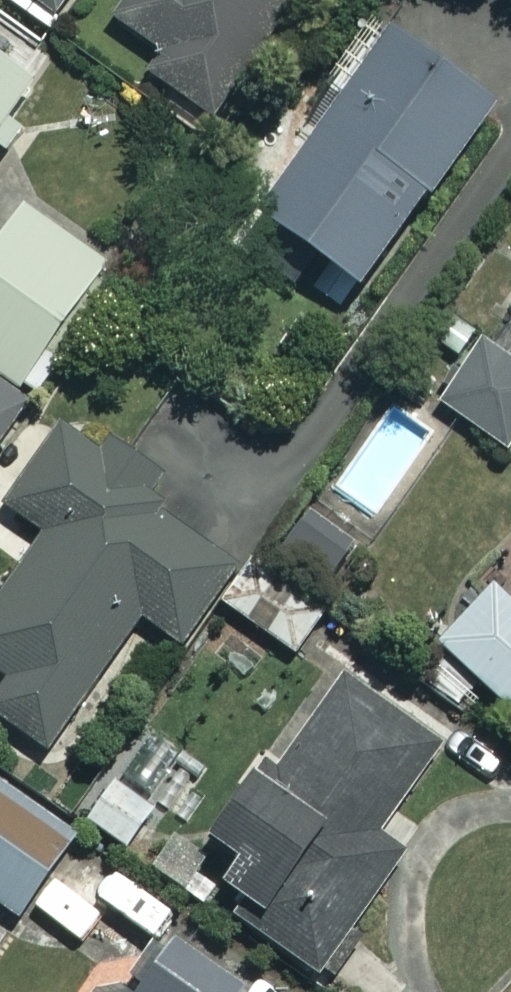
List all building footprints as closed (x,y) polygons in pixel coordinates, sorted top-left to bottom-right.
[(80,0),(7,0),(56,34),(80,0)] [(113,17),(161,53),(144,76),(205,122),(297,0),(126,0),(113,17)] [(6,152),(23,128),(4,115),(48,52),(0,19),(0,148),(6,152)] [(490,103),(388,28),(255,211),(356,285),(490,103)] [(25,387),(109,261),(20,202),(0,233),(0,371),(25,387)] [(433,404),(507,455),(510,450),(510,293),(433,404)] [(0,371),(0,425),(25,387),(0,371)] [(63,421),(5,504),(43,531),(0,594),(0,671),(6,675),(0,684),(0,716),(50,750),(142,616),(187,647),(219,600),(294,652),(329,600),(265,555),(311,489),(226,430),(183,491),(117,445),(111,454),(63,421)] [(490,582),(438,639),(510,707),(510,601),(490,582)] [(435,739),(345,676),(273,780),(255,768),(206,838),(234,858),(218,880),(266,913),(251,934),(315,979),(403,853),(371,831),(435,739)] [(156,810),(111,777),(83,816),(128,848),(156,810)] [(0,782),(0,903),(15,914),(72,833),(0,782)] [(168,934),(130,991),(255,991),(168,934)]
